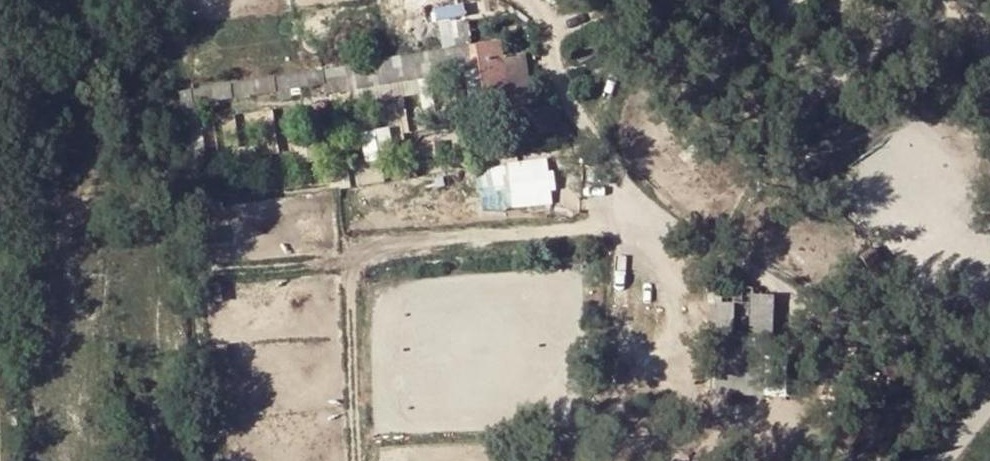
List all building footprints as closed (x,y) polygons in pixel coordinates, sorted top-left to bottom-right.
[(472,45),(468,19),(440,26),(443,50),(472,45)] [(479,70),(483,96),(508,92),(525,90),(520,53),(502,55),(500,41),(475,44),(472,45),(443,50),(342,66),(344,76),(346,90),(462,72),(479,70)] [(179,91),(190,169),(207,167),(196,106),(322,86),(321,79),(321,70),(179,91)] [(479,70),(462,72),(467,99),(483,96),(479,70)] [(322,86),(323,95),(346,90),(344,76),(321,79),(322,86)] [(481,208),(554,204),(551,159),(478,164),(481,208)] [(0,199),(0,218),(9,219),(9,199),(0,199)] [(774,297),(757,297),(757,329),(772,329),(774,297)]
